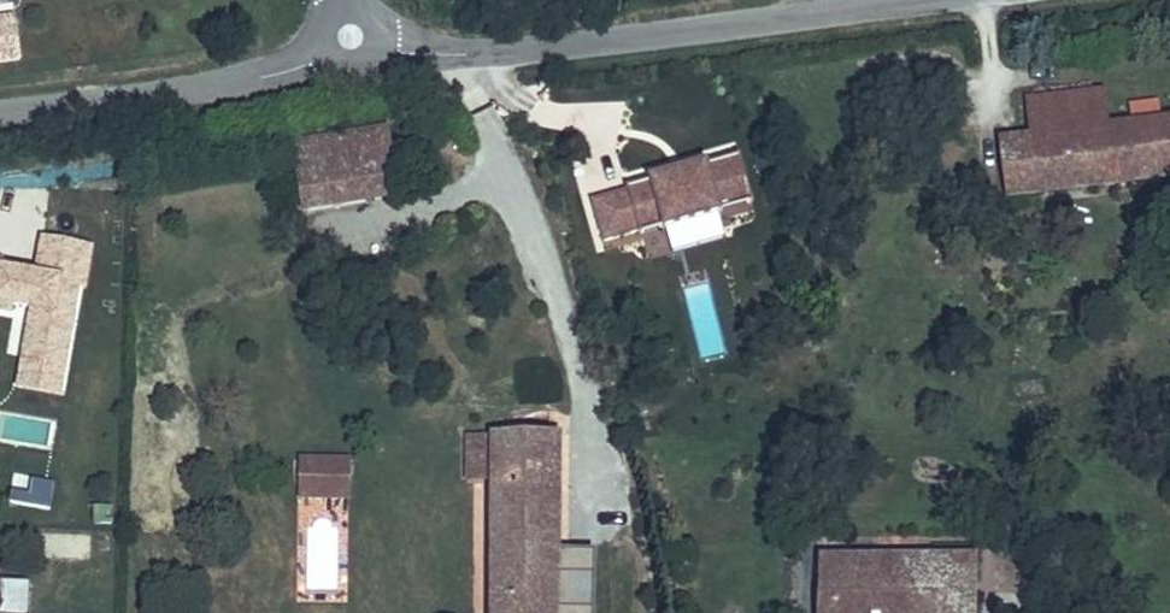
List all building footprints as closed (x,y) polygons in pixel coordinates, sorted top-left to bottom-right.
[(1161,117),(1160,105),(1129,108),(1132,121),(1110,123),(1107,88),(1025,99),(1030,135),(996,138),(1003,193),(1033,189),(1034,199),(1169,182),(1169,116),(1161,117)] [(394,200),(384,137),(356,141),(367,205),(394,200)] [(367,205),(356,141),(288,153),(300,217),(367,205)] [(650,182),(591,198),(604,242),(641,234),(666,228),(688,226),(722,215),(722,211),(754,202),(738,156),(708,168),(706,163),(649,177),(650,182)] [(40,240),(36,272),(0,265),(0,304),(31,309),(15,388),(60,395),(77,288),(86,289),(93,249),(40,240)] [(467,435),(466,482),(488,483),(488,612),(592,612),(592,611),(559,609),(560,577),(561,550),(563,434),(490,434),(489,436),(467,435)] [(352,457),(297,456),(296,500),(351,500),(352,457)] [(597,551),(561,550),(560,577),(596,577),(597,551)] [(816,612),(978,612),(980,555),(816,556),(816,612)]
